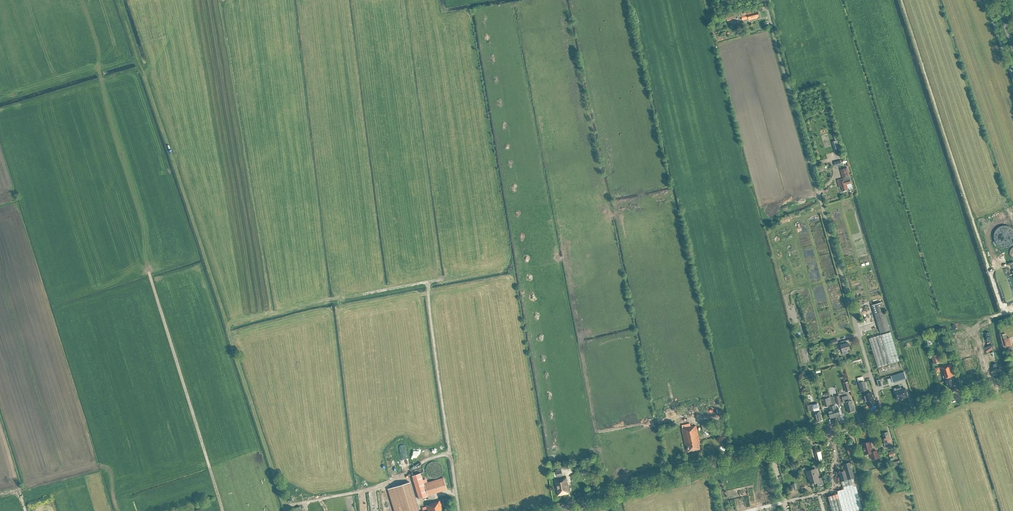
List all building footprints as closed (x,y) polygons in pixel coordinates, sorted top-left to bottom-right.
[(746,13),(745,10),(740,12),(740,11),(734,13),(734,14),(727,16),(728,20),(735,18),(741,16),(741,17),(742,17),(743,20),(748,19),(749,20),(757,18),(757,17),(759,16),(758,12),(756,12),(756,11),(746,13)] [(846,188),(852,187),(846,168),(841,169),(843,178),(837,180),(839,186),(841,186),(843,191),(847,190),(846,188)] [(1000,244),(1012,243),(1012,238),(1012,226),(996,227),(997,240),(1000,239),(1000,244)] [(880,333),(890,330),(881,302),(872,305),(880,333)] [(878,367),(899,360),(891,332),(869,338),(878,367)] [(1007,338),(1006,333),(1002,334),(1006,346),(1012,345),(1010,337),(1007,338)] [(843,354),(848,353),(847,350),(850,349),(848,343),(850,342),(849,339),(841,341),(842,344),(840,345),(843,354)] [(934,364),(940,362),(938,354),(932,356),(934,364)] [(879,367),(880,372),(902,368),(901,363),(879,367)] [(953,385),(950,377),(953,376),(950,364),(940,367),(943,379),(945,378),(947,387),(953,385)] [(904,370),(891,375),(894,381),(907,377),(904,370)] [(861,392),(867,390),(864,381),(858,382),(859,387),(857,387),(859,392),(861,392)] [(895,391),(894,391),(897,399),(901,398),(904,398),(904,397),(908,395),(905,388),(902,389),(901,386),(895,388),(895,391)] [(887,401),(894,399),(891,390),(885,392),(886,395),(885,395),(887,401)] [(870,392),(863,394),(865,404),(868,403),(869,407),(875,405),(872,396),(871,396),(870,392)] [(849,401),(848,395),(842,397),(843,403),(845,402),(846,408),(847,408),(849,413),(853,411),(852,406),(853,406),(851,400),(849,401)] [(830,397),(835,416),(840,415),(838,408),(836,408),(835,404),(833,396),(830,397)] [(830,418),(835,416),(830,397),(823,399),(825,406),(829,405),(830,410),(828,411),(830,418)] [(819,409),(818,405),(817,403),(812,404),(814,411),(813,411),(815,417),(816,417),(817,421),(822,420),(821,415),(820,409),(819,409)] [(703,430),(710,428),(708,420),(701,422),(703,430)] [(682,427),(681,427),(685,446),(686,445),(688,451),(700,449),(699,443),(700,442),(696,425),(692,426),(692,425),(690,426),(690,423),(682,425),(682,427)] [(892,446),(891,444),(888,432),(883,433),(884,438),(883,438),(885,447),(889,446),(889,447),(892,446)] [(863,448),(865,454),(870,453),(872,459),(878,458),(876,450),(873,451),(870,442),(862,444),(861,445),(862,448),(863,448)] [(901,468),(901,465),(899,460),(894,462),(895,466),(899,465),(901,472),(903,471),(902,468),(901,468)] [(854,478),(855,477),(850,462),(843,464),(843,465),(842,466),(845,468),(845,471),(839,472),(844,489),(837,491),(838,493),(828,496),(832,510),(863,510),(854,478)] [(818,478),(815,469),(807,471),(810,484),(817,483),(818,485),(823,484),(821,477),(818,478)] [(420,473),(412,476),(418,499),(427,496),(420,473)] [(568,486),(566,477),(554,479),(556,487),(557,490),(558,495),(569,493),(568,486)] [(410,482),(388,489),(394,510),(419,510),(410,482)] [(799,497),(797,489),(788,491),(790,499),(799,497)] [(424,510),(443,510),(439,500),(429,503),(429,504),(426,505),(427,510),(424,510)]
